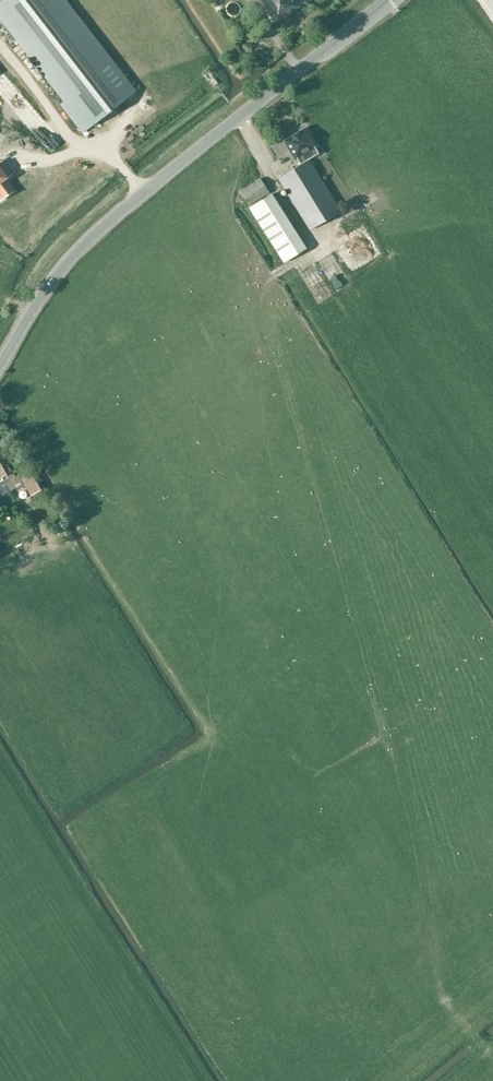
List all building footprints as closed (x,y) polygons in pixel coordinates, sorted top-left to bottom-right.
[(0,2),(0,16),(65,100),(60,104),(82,133),(136,91),(114,62),(66,0),(2,0),(0,2)] [(260,1),(259,2),(276,25),(299,7),(294,1),(295,0),(261,0),(260,1)] [(306,127),(305,127),(305,128),(297,132),(292,135),(292,136),(284,140),(283,141),(284,141),(295,159),(300,156),(304,162),(318,153),(315,147),(317,146),(306,128),(306,127)] [(304,162),(278,178),(310,230),(341,211),(309,159),(304,162)] [(0,161),(0,193),(3,198),(13,191),(5,179),(12,174),(2,160),(0,161)] [(248,207),(270,192),(260,179),(239,193),(248,207)] [(304,249),(267,195),(249,208),(285,262),(304,249)] [(12,471),(13,471),(4,455),(0,458),(0,473),(10,491),(16,487),(17,489),(24,485),(27,490),(31,495),(40,490),(30,472),(21,477),(20,474),(15,476),(12,471)] [(10,491),(0,473),(0,487),(5,483),(6,485),(1,487),(5,494),(10,491)]
